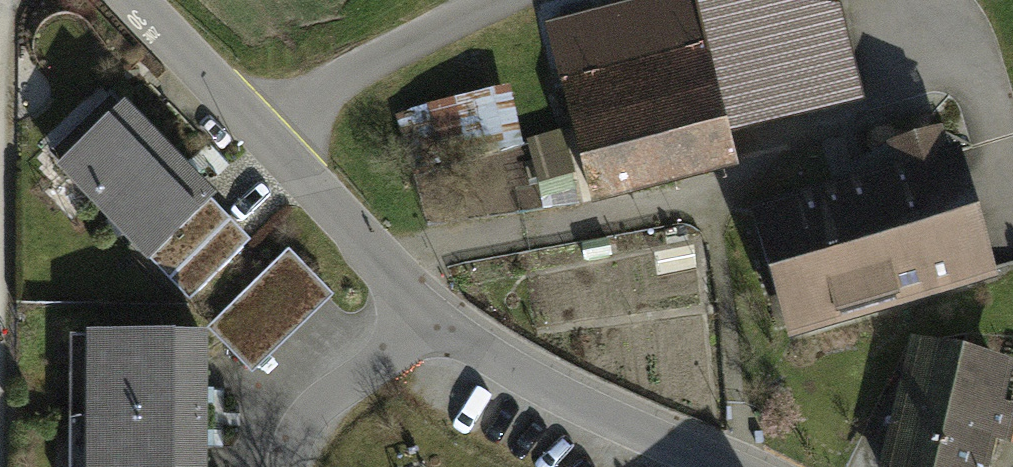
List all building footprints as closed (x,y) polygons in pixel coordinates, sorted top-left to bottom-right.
[(559,63),(671,35),(676,55),(705,47),(726,129),(799,112),(788,68),(844,54),(833,7),(797,0),(599,0),(547,13),(559,63)] [(671,35),(559,63),(592,195),(733,160),(726,129),(705,47),(676,55),(671,35)] [(788,68),(799,112),(855,98),(844,54),(788,68)] [(554,108),(545,73),(514,81),(523,115),(554,108)] [(124,109),(62,168),(189,298),(243,247),(203,205),(210,199),(193,180),(124,109)] [(842,196),(781,213),(796,265),(781,269),(797,325),(967,277),(952,225),(966,221),(950,165),(948,165),(939,133),(891,147),(901,179),(842,196)] [(333,296),(288,249),(207,328),(251,374),(333,296)] [(202,336),(90,336),(90,418),(202,419),(202,406),(202,336)] [(960,362),(922,353),(908,412),(895,409),(884,454),(891,456),(896,457),(894,466),(934,466),(960,362)] [(960,362),(934,466),(975,466),(980,448),(986,449),(993,451),(996,437),(1002,439),(1009,411),(991,407),(999,371),(960,362)] [(90,418),(90,466),(202,466),(202,435),(202,419),(90,418)]
